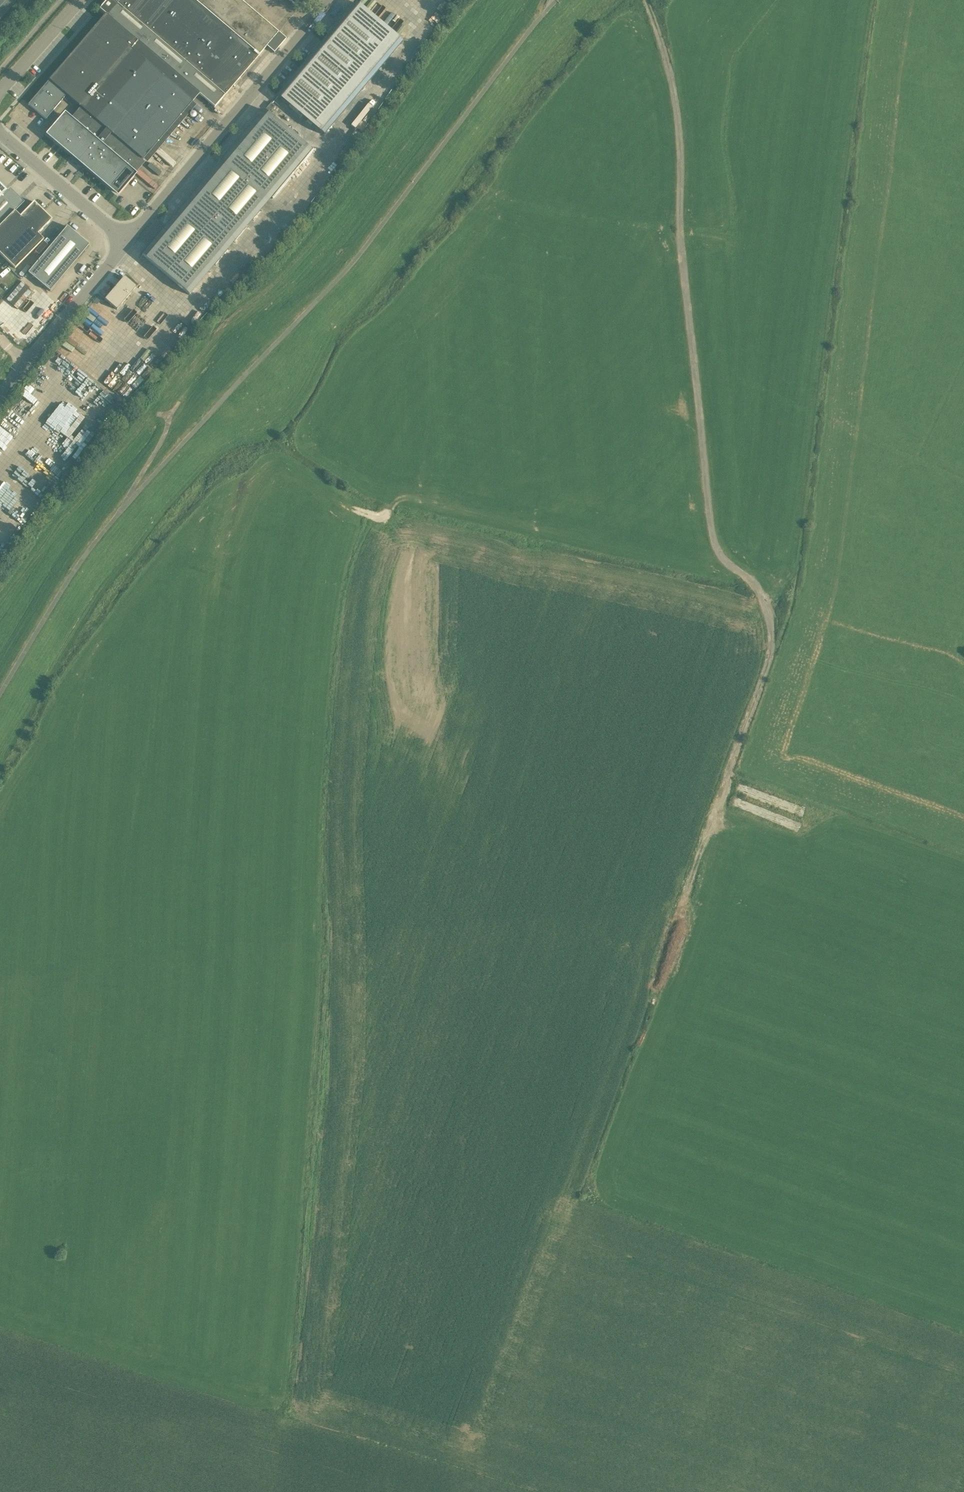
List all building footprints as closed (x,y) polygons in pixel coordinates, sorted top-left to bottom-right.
[(194,90),(214,108),(278,33),(240,0),(120,0),(117,3),(113,0),(107,0),(99,9),(106,14),(105,15),(194,90)] [(277,95),(277,96),(324,135),(402,42),(355,3),(277,95)] [(194,90),(105,15),(28,105),(45,119),(66,94),(81,106),(68,121),(63,116),(57,122),(59,124),(49,135),(55,141),(57,139),(58,140),(56,142),(63,147),(64,145),(66,146),(64,148),(70,153),(72,152),(118,192),(132,175),(129,172),(141,158),(143,160),(192,102),(188,98),(194,90)] [(265,111),(269,114),(275,107),(271,103),(266,109),(265,111)] [(269,114),(265,111),(264,111),(142,255),(189,295),(311,150),(269,114)] [(134,173),(153,189),(157,185),(138,168),(134,173)] [(14,211),(1,198),(8,191),(0,183),(0,226),(14,211)] [(14,211),(0,226),(0,254),(0,255),(43,211),(34,202),(20,217),(14,211)] [(43,211),(0,255),(15,269),(43,240),(38,234),(52,220),(43,211)] [(28,273),(50,291),(89,245),(67,227),(28,273)] [(136,287),(124,277),(115,288),(113,286),(108,292),(110,293),(104,300),(117,310),(136,287)] [(5,298),(17,308),(33,290),(21,280),(5,298)]
